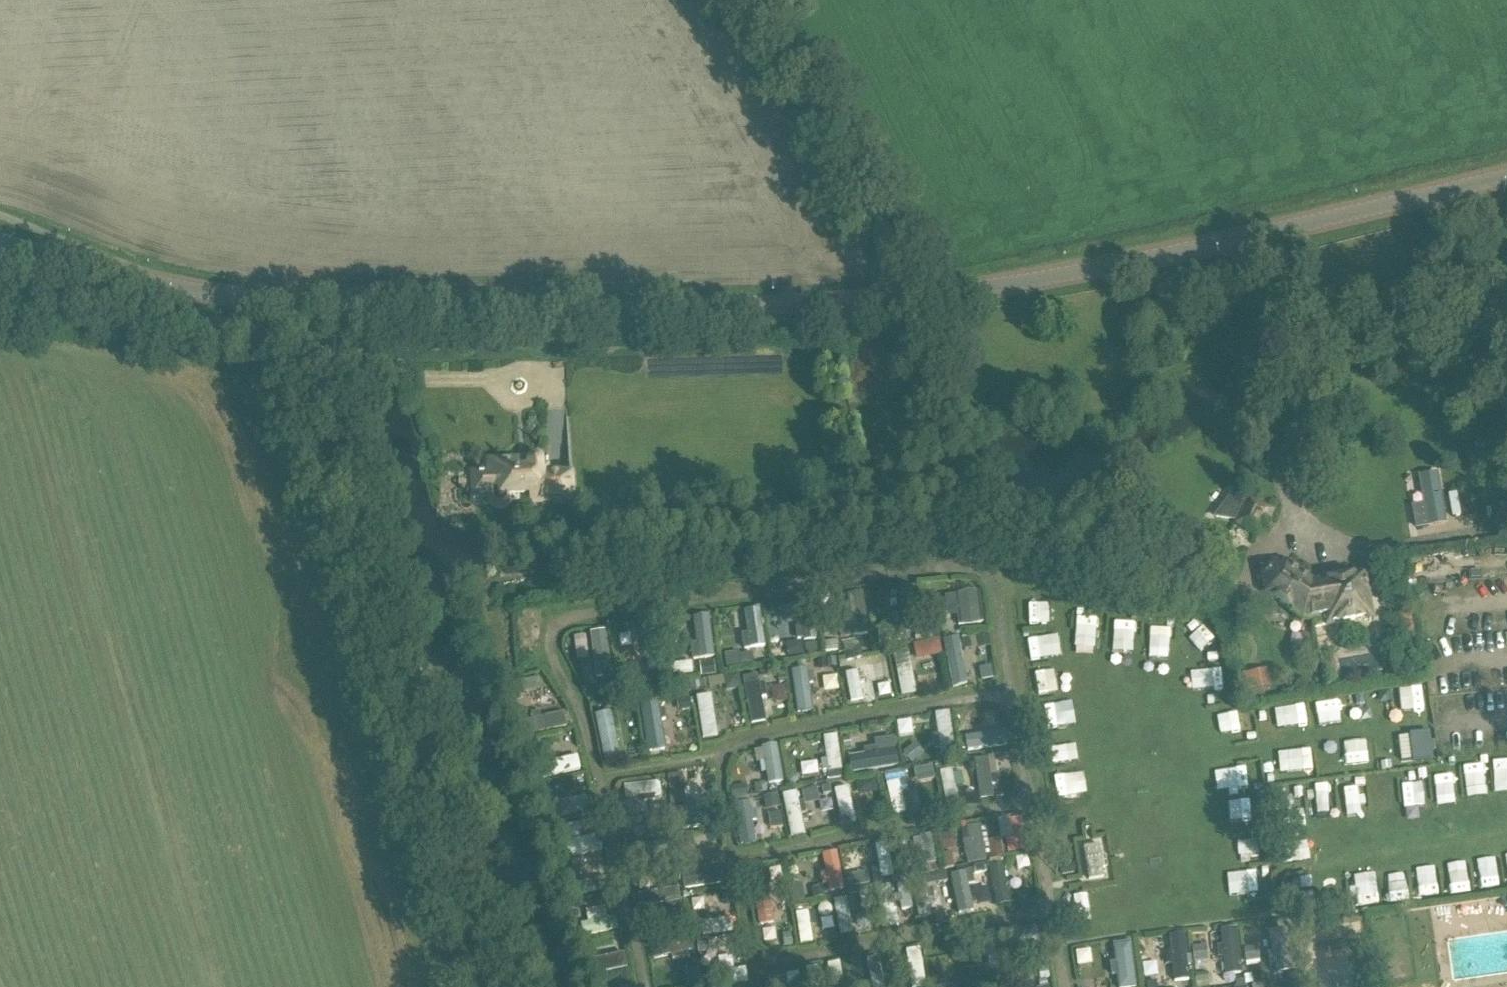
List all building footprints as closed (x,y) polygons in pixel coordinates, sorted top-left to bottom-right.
[(538,424),(555,423),(554,399),(537,400),(538,424)] [(483,481),(470,482),(471,495),(492,494),(493,501),(525,499),(526,508),(574,505),(572,471),(547,473),(546,453),(482,457),(483,481)] [(1424,508),(1413,510),(1416,529),(1445,523),(1437,474),(1419,477),(1424,508)] [(1468,490),(1448,494),(1452,517),(1472,513),(1468,490)] [(1235,491),(1213,521),(1234,523),(1233,525),(1257,536),(1262,526),(1267,528),(1276,511),(1246,497),(1245,500),(1235,491)] [(1274,560),(1262,562),(1266,594),(1304,620),(1313,619),(1315,629),(1316,629),(1313,611),(1315,610),(1310,584),(1287,565),(1275,566),(1274,560)] [(1312,585),(1310,584),(1315,610),(1313,611),(1316,629),(1371,619),(1363,577),(1312,585)] [(899,588),(902,631),(917,630),(914,587),(899,588)] [(955,606),(950,607),(951,616),(956,615),(957,624),(970,624),(983,621),(979,590),(965,589),(953,593),(955,606)] [(849,604),(853,635),(868,633),(863,592),(848,594),(849,604)] [(799,604),(802,627),(796,628),(797,639),(804,638),(804,640),(816,639),(811,602),(799,604)] [(765,646),(760,608),(745,610),(748,633),(742,634),(744,648),(765,646)] [(691,644),(693,660),(714,657),(708,616),(694,618),(697,643),(691,644)] [(610,634),(623,632),(621,619),(608,621),(610,634)] [(648,669),(662,667),(656,625),(642,627),(648,669)] [(792,629),(779,630),(781,643),(794,642),(792,629)] [(972,649),(988,646),(986,634),(970,638),(972,649)] [(961,653),(958,637),(943,640),(952,686),(967,683),(965,673),(961,653)] [(598,672),(611,670),(607,640),(594,641),(598,672)] [(942,655),(939,640),(926,642),(929,657),(942,655)] [(838,650),(837,641),(824,642),(825,651),(838,650)] [(805,643),(806,652),(817,651),(817,642),(805,643)] [(916,693),(906,644),(891,647),(901,696),(916,693)] [(844,652),(846,661),(859,658),(857,649),(844,652)] [(818,668),(837,666),(836,657),(817,659),(818,668)] [(700,663),(701,675),(715,674),(714,661),(700,663)] [(1187,666),(1189,689),(1213,687),(1212,664),(1187,666)] [(868,670),(869,687),(887,686),(885,668),(868,670)] [(812,710),(809,683),(814,682),(813,672),(807,673),(807,669),(792,671),(797,712),(812,710)] [(1265,670),(1240,675),(1244,694),(1269,688),(1265,670)] [(788,681),(786,671),(778,672),(779,683),(788,681)] [(857,671),(845,673),(851,702),(863,699),(857,671)] [(728,690),(742,688),(739,674),(726,676),(727,685),(728,690)] [(743,678),(752,724),(766,721),(761,697),(767,696),(764,683),(758,684),(757,675),(743,678)] [(699,680),(700,689),(709,688),(707,679),(699,680)] [(670,698),(665,681),(653,684),(659,702),(670,698)] [(711,695),(697,697),(703,738),(717,736),(711,695)] [(679,711),(691,709),(689,699),(677,701),(679,711)] [(1224,700),(1202,702),(1203,725),(1226,724),(1224,700)] [(648,752),(666,750),(661,720),(666,719),(664,709),(659,710),(658,704),(641,706),(648,752)] [(994,704),(977,706),(979,722),(959,725),(961,737),(998,731),(994,704)] [(524,708),(513,710),(515,721),(526,718),(524,708)] [(540,718),(539,712),(531,713),(533,719),(525,721),(528,734),(566,726),(564,713),(540,718)] [(605,760),(620,757),(610,712),(595,715),(605,760)] [(948,712),(935,714),(937,735),(932,736),(934,748),(939,747),(940,755),(954,753),(948,712)] [(829,771),(841,769),(836,735),(824,737),(829,771)] [(1007,749),(1005,735),(964,741),(966,755),(1007,749)] [(1268,743),(1270,764),(1304,762),(1303,740),(1268,743)] [(529,752),(532,766),(572,756),(569,742),(529,752)] [(923,754),(915,743),(904,752),(914,765),(921,760),(919,757),(923,754)] [(783,781),(776,744),(762,747),(763,749),(754,751),(756,763),(765,761),(769,784),(783,781)] [(849,757),(851,773),(899,766),(896,750),(865,754),(849,757)] [(1468,777),(1484,776),(1483,754),(1466,755),(1468,777)] [(536,766),(539,779),(580,769),(577,756),(536,766)] [(1236,756),(1211,756),(1211,773),(1236,773),(1236,756)] [(992,797),(988,760),(975,762),(979,798),(992,797)] [(829,771),(830,780),(843,778),(841,769),(829,771)] [(951,769),(939,772),(945,805),(958,802),(954,786),(952,774),(951,769)] [(798,780),(793,775),(785,781),(791,787),(798,780)] [(879,792),(877,778),(866,781),(869,794),(879,792)] [(837,787),(834,788),(841,823),(850,821),(847,805),(853,804),(851,797),(846,798),(843,780),(836,781),(837,787)] [(894,815),(906,812),(899,780),(887,782),(894,815)] [(663,781),(623,785),(624,798),(632,797),(632,801),(639,800),(639,796),(664,793),(663,781)] [(1242,783),(1222,785),(1224,806),(1243,804),(1242,783)] [(746,785),(730,787),(732,798),(748,795),(746,785)] [(1269,816),(1289,813),(1285,785),(1265,787),(1269,816)] [(791,837),(805,834),(801,814),(807,813),(805,804),(804,801),(799,802),(796,792),(782,795),(791,837)] [(778,794),(763,797),(765,809),(780,807),(778,794)] [(588,810),(585,796),(544,806),(547,819),(588,810)] [(758,822),(756,810),(751,811),(749,802),(734,805),(741,845),(756,842),(753,822),(758,822)] [(673,815),(675,830),(719,825),(717,810),(697,812),(673,815)] [(1226,815),(1227,837),(1246,836),(1245,814),(1226,815)] [(1012,836),(1005,837),(1007,846),(1010,845),(1010,847),(1013,847),(1014,851),(1026,849),(1020,817),(1012,818),(1012,819),(1009,819),(1012,836)] [(969,838),(963,839),(965,848),(971,847),(972,854),(974,854),(974,856),(977,855),(977,853),(983,852),(978,825),(967,827),(969,838)] [(950,832),(938,835),(941,851),(954,849),(950,832)] [(919,837),(909,839),(911,850),(914,849),(916,860),(923,858),(924,865),(936,863),(931,833),(918,835),(919,837)] [(602,849),(599,836),(561,843),(564,857),(602,849)] [(1000,839),(988,840),(990,857),(1002,856),(1000,839)] [(633,845),(634,858),(667,855),(666,841),(633,845)] [(893,876),(887,843),(875,845),(879,867),(881,878),(893,876)] [(1451,847),(1454,877),(1473,875),(1470,845),(1451,847)] [(1099,847),(1084,849),(1089,881),(1104,879),(1099,847)] [(1234,875),(1255,873),(1252,849),(1231,852),(1234,875)] [(824,871),(818,872),(820,882),(826,881),(828,891),(842,888),(835,850),(820,853),(824,871)] [(701,863),(700,863),(701,869),(688,871),(691,888),(731,882),(728,865),(725,865),(714,867),(713,861),(701,863)] [(936,863),(924,865),(926,874),(938,872),(936,863)] [(986,872),(985,863),(973,866),(975,874),(986,872)] [(1002,863),(988,865),(996,905),(1010,903),(1002,863)] [(586,866),(565,871),(568,883),(589,877),(586,866)] [(899,869),(901,878),(910,877),(909,868),(899,869)] [(850,875),(852,887),(869,884),(867,872),(850,875)] [(607,877),(574,884),(576,895),(609,888),(607,877)] [(759,926),(774,923),(765,877),(751,879),(759,926)] [(922,877),(911,879),(918,918),(930,916),(928,903),(937,901),(934,882),(923,884),(922,877)] [(967,877),(952,880),(957,909),(967,908),(964,890),(969,889),(967,877)] [(791,887),(794,903),(805,900),(802,884),(791,887)] [(901,902),(899,894),(891,896),(890,886),(875,888),(882,928),(897,926),(893,904),(901,902)] [(821,887),(812,889),(814,899),(823,897),(821,887)] [(868,890),(859,892),(861,905),(871,903),(868,890)] [(679,891),(664,893),(666,904),(681,901),(679,891)] [(854,910),(852,897),(834,900),(840,934),(852,931),(848,911),(854,910)] [(601,899),(574,904),(577,920),(603,916),(601,899)] [(811,903),(794,906),(800,944),(812,943),(809,921),(814,920),(811,903)] [(713,915),(703,916),(704,922),(701,923),(702,934),(733,929),(731,918),(714,921),(713,915)] [(575,931),(576,937),(618,929),(616,917),(581,925),(582,930),(575,931)] [(1010,928),(1000,930),(1002,941),(1012,940),(1010,928)] [(1216,947),(1217,957),(1223,957),(1225,975),(1240,973),(1235,929),(1220,931),(1222,947),(1216,947)] [(1290,970),(1283,930),(1268,933),(1271,953),(1266,954),(1268,964),(1273,963),(1275,973),(1290,970)] [(1307,931),(1307,943),(1325,942),(1324,930),(1307,931)] [(987,965),(983,966),(984,973),(1001,970),(994,931),(982,933),(987,965)] [(782,934),(784,947),(793,945),(791,933),(782,934)] [(1188,980),(1183,935),(1167,936),(1169,954),(1165,954),(1166,964),(1170,963),(1172,981),(1182,980),(1188,980)] [(688,937),(650,947),(653,960),(691,951),(688,937)] [(711,938),(699,940),(701,952),(712,951),(711,938)] [(586,946),(588,960),(605,957),(603,943),(586,946)] [(1128,943),(1111,945),(1117,986),(1134,986),(1128,943)] [(1019,950),(1006,952),(1008,963),(1045,957),(1043,945),(1041,946),(1019,950)] [(1206,959),(1205,945),(1191,947),(1192,961),(1206,959)] [(1242,948),(1244,962),(1258,960),(1256,946),(1242,948)] [(926,986),(920,949),(906,951),(912,986),(919,986),(926,986)] [(1157,961),(1157,950),(1135,950),(1135,961),(1157,961)] [(627,968),(624,954),(588,962),(591,977),(627,968)] [(983,973),(980,956),(966,958),(969,975),(983,973)] [(878,957),(867,959),(871,982),(867,983),(867,986),(885,986),(878,957)] [(832,986),(844,986),(840,962),(827,964),(832,986)] [(747,983),(745,968),(705,974),(707,986),(718,986),(747,983)] [(943,982),(941,970),(930,972),(932,984),(943,982)] [(1010,974),(1012,986),(1024,986),(1024,983),(1029,982),(1027,971),(1010,974)] [(788,986),(801,986),(799,973),(786,975),(788,986)] [(1194,974),(1195,982),(1208,981),(1207,973),(1194,974)] [(1261,981),(1260,973),(1251,974),(1252,982),(1261,981)] [(970,980),(971,986),(984,986),(983,977),(970,980)]
